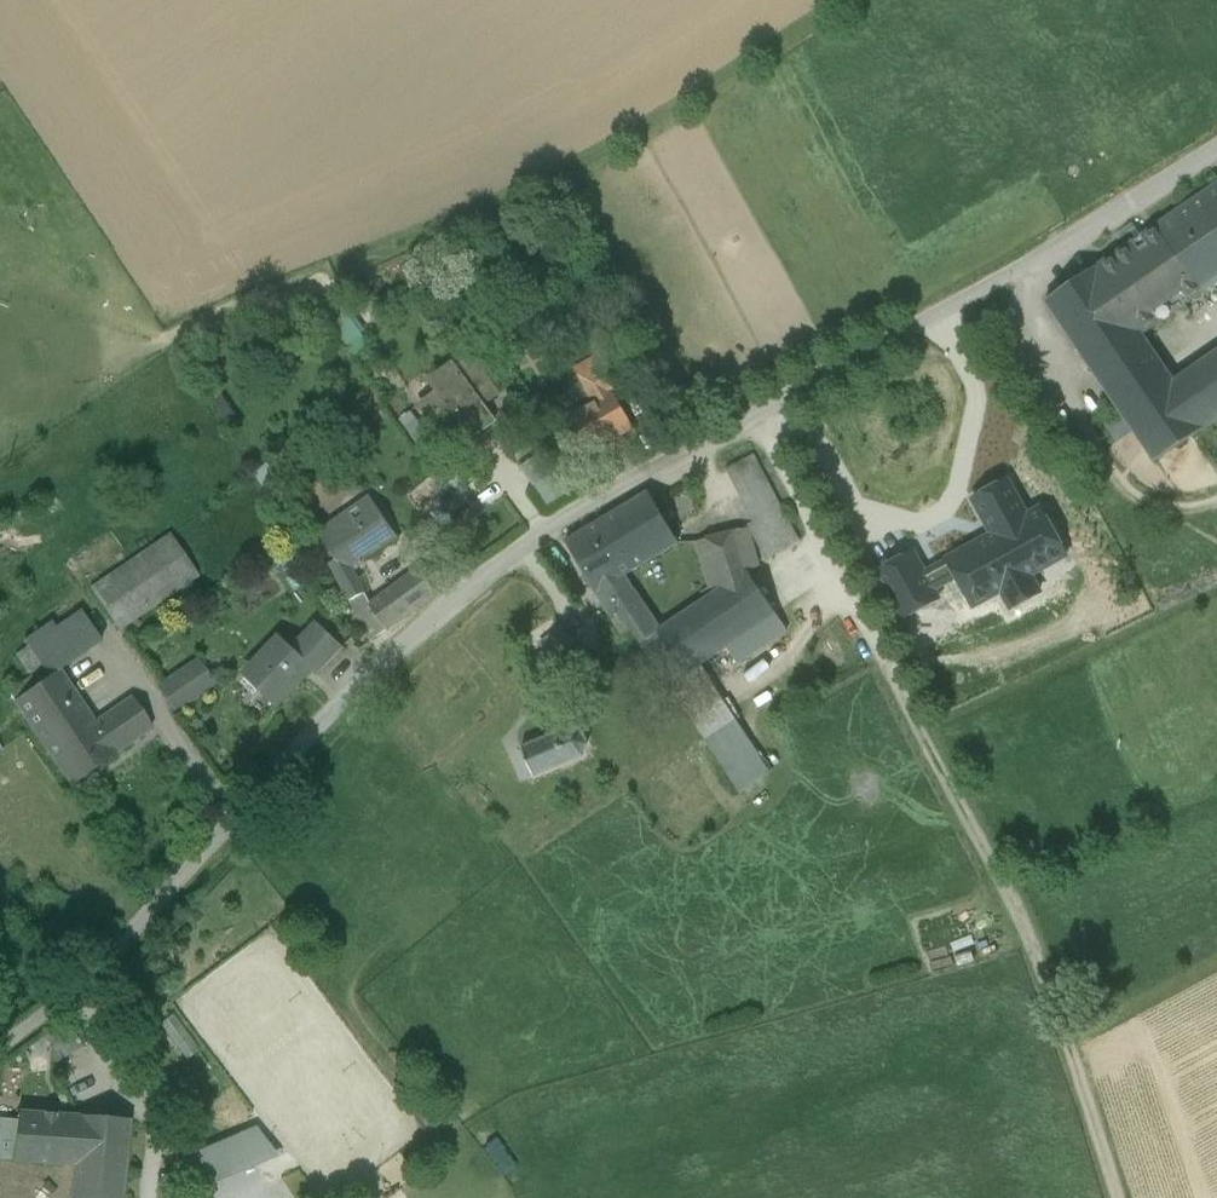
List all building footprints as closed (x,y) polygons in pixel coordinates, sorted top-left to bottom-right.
[(1208,192),(1049,301),(1157,463),(1216,421),(1216,351),(1175,380),(1143,333),(1216,282),(1216,186),(1208,192)] [(472,362),(456,374),(453,369),(434,383),(441,393),(421,407),(443,437),(463,423),(469,430),(480,422),(473,412),(496,395),(472,362)] [(596,404),(571,419),(591,453),(633,429),(613,394),(612,395),(601,376),(585,385),(596,404)] [(466,448),(447,463),(458,478),(477,463),(466,448)] [(521,468),(554,503),(574,484),(542,449),(521,468)] [(782,508),(754,456),(726,470),(754,522),(758,520),(782,508)] [(649,493),(605,519),(635,570),(679,544),(649,493)] [(398,537),(371,497),(319,534),(332,554),(356,537),(369,557),(398,537)] [(782,508),(758,520),(776,554),(800,542),(782,508)] [(605,519),(566,543),(596,593),(635,570),(605,519)] [(749,529),(696,543),(710,598),(748,573),(748,574),(761,571),(749,529)] [(174,531),(93,583),(121,628),(203,575),(174,531)] [(427,566),(372,597),(389,627),(444,597),(427,566)] [(710,598),(658,632),(660,634),(685,676),(700,666),(727,648),(776,615),(748,574),(748,573),(710,598)] [(658,632),(633,591),(605,608),(611,618),(620,612),(642,645),(660,634),(658,632)] [(776,615),(727,648),(737,664),(787,631),(776,615)] [(685,676),(660,634),(642,645),(670,686),(685,676)] [(281,639),(245,678),(275,706),(312,667),(281,639)] [(158,684),(177,710),(218,680),(199,654),(158,684)] [(685,676),(670,686),(705,740),(735,721),(700,666),(685,676)] [(114,754),(94,724),(59,672),(14,701),(69,784),(114,754)] [(94,724),(114,754),(152,729),(132,699),(94,724)] [(735,721),(705,740),(740,792),(768,774),(736,726),(737,725),(735,721)] [(522,750),(534,777),(582,758),(588,745),(583,734),(571,729),(522,750)] [(80,1116),(19,1113),(17,1125),(14,1161),(14,1162),(75,1167),(80,1116)] [(80,1116),(75,1167),(72,1197),(122,1197),(129,1119),(80,1116)] [(216,1183),(279,1156),(264,1122),(201,1149),(216,1183)] [(0,1124),(0,1160),(14,1161),(17,1125),(0,1124)]
